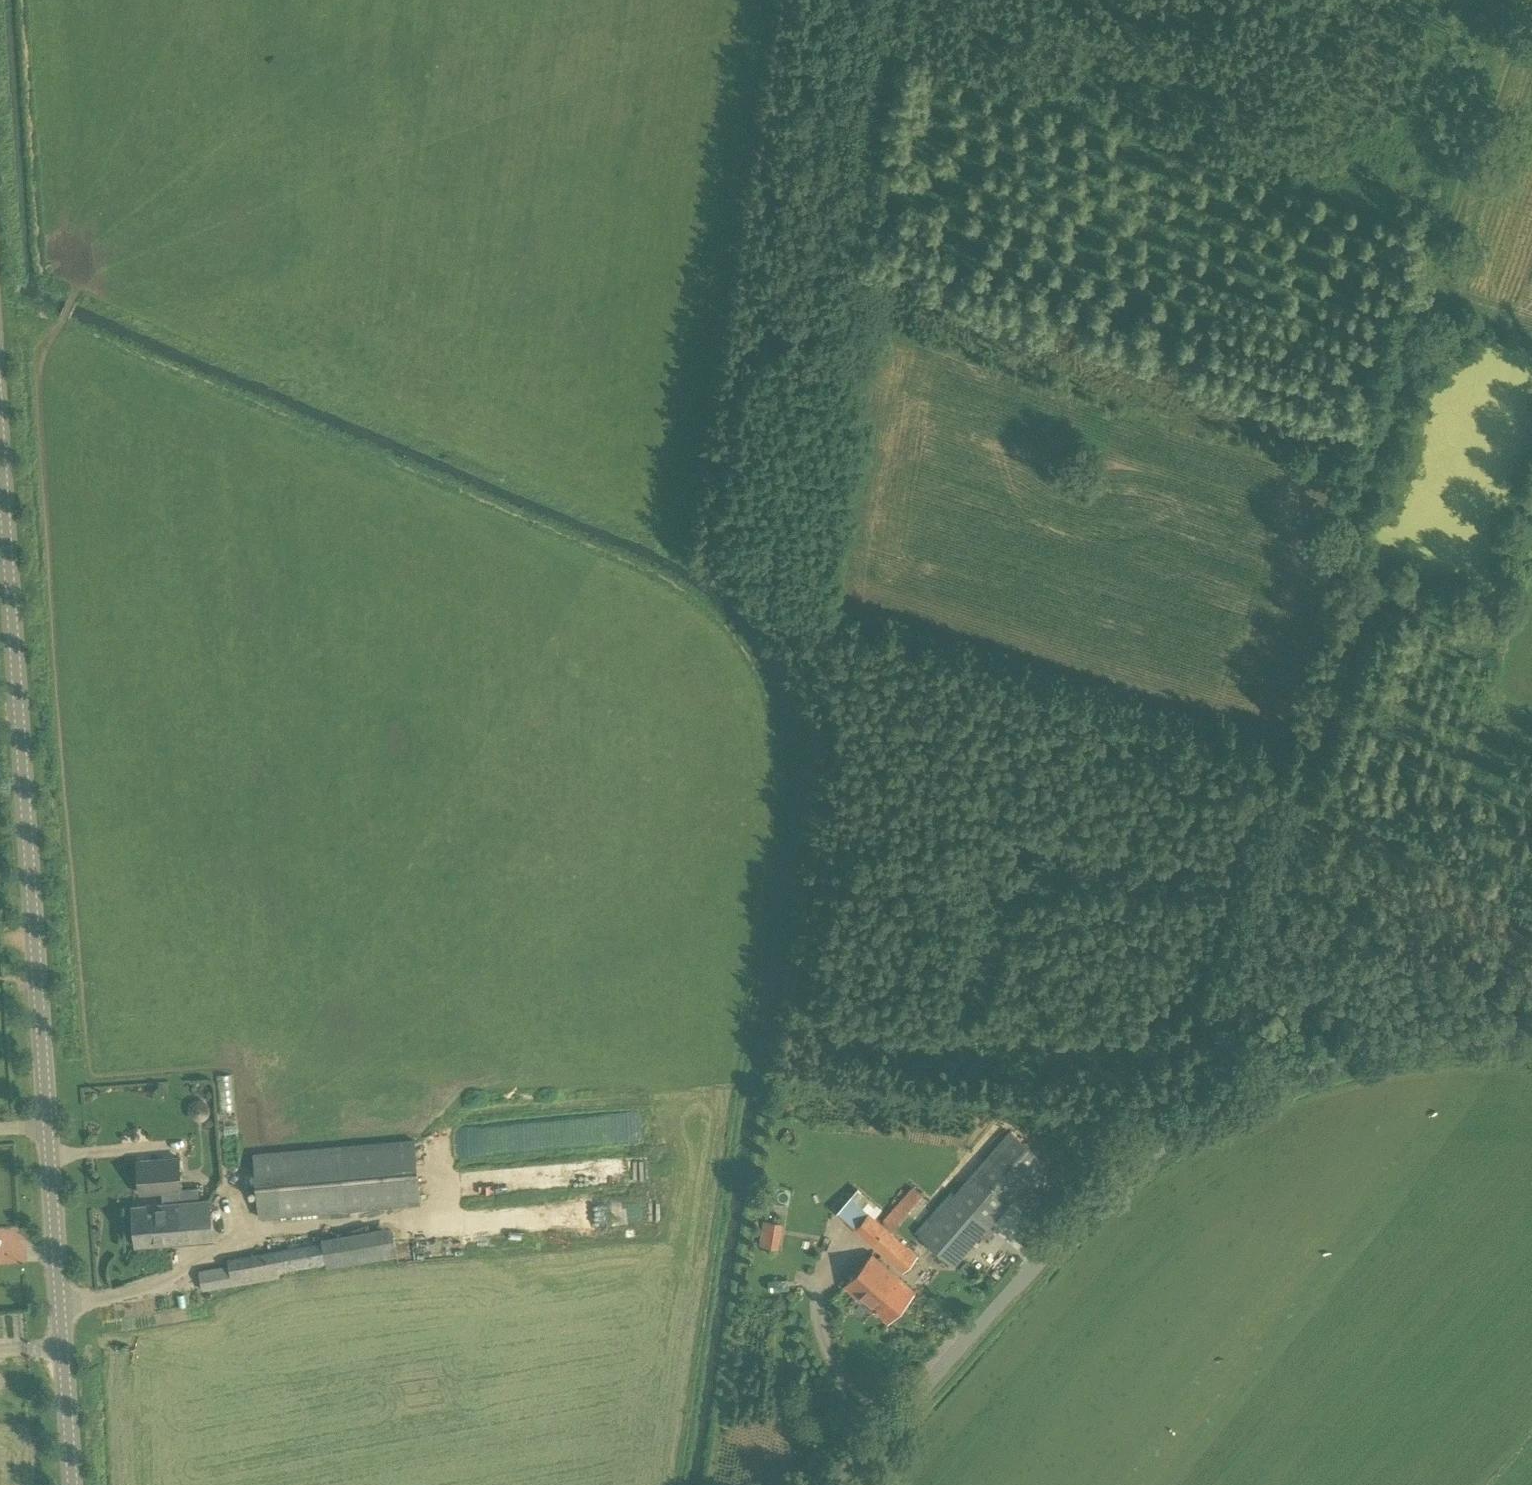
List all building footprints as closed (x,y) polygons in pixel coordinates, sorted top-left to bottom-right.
[(563,1119),(566,1141),(573,1140),(571,1126),(589,1123),(588,1115),(563,1119)] [(953,1267),(1045,1162),(1009,1132),(921,1238),(953,1267)] [(258,1217),(420,1203),(415,1139),(253,1153),(258,1217)] [(164,1201),(199,1198),(199,1188),(181,1190),(178,1158),(137,1162),(140,1194),(163,1192),(164,1201)] [(893,1229),(922,1195),(912,1186),(882,1219),(893,1229)] [(199,1198),(164,1201),(164,1204),(132,1206),(135,1246),(212,1239),(209,1199),(200,1200),(199,1198)] [(917,1255),(859,1203),(846,1218),(833,1207),(812,1230),(828,1245),(836,1236),(834,1234),(846,1221),(902,1271),(917,1255)] [(779,1246),(782,1220),(763,1218),(760,1244),(779,1246)] [(398,1256),(393,1226),(322,1238),(321,1233),(294,1238),(296,1245),(227,1257),(228,1265),(198,1270),(201,1290),(279,1277),(278,1271),(325,1263),(326,1268),(398,1256)] [(888,1321),(913,1294),(899,1281),(901,1279),(872,1254),(844,1285),(873,1311),(875,1309),(888,1321)] [(768,1291),(788,1290),(788,1277),(767,1279),(768,1291)]
